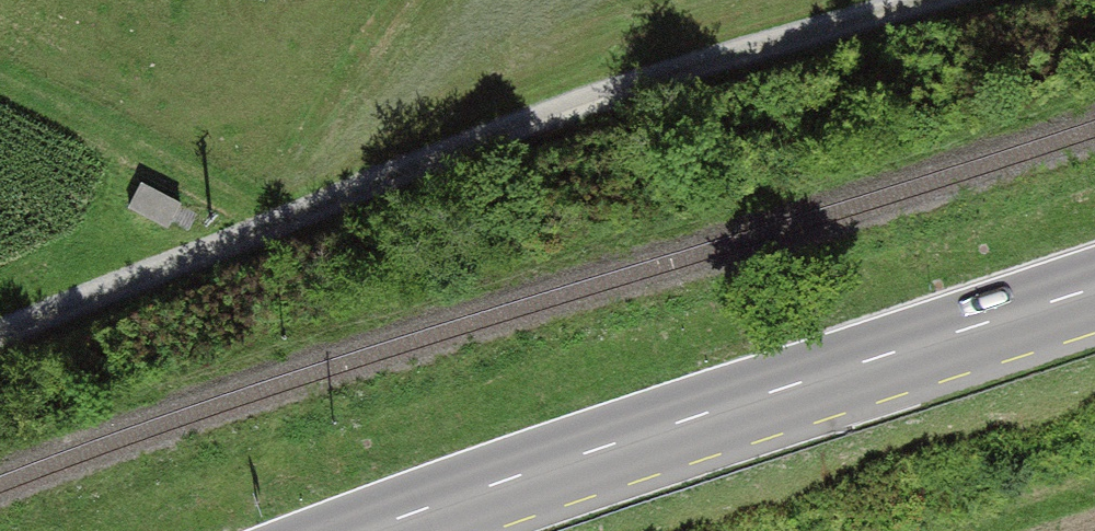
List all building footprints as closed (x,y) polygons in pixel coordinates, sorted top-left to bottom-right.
[(127,206),(170,227),(183,201),(140,179),(127,206)]
